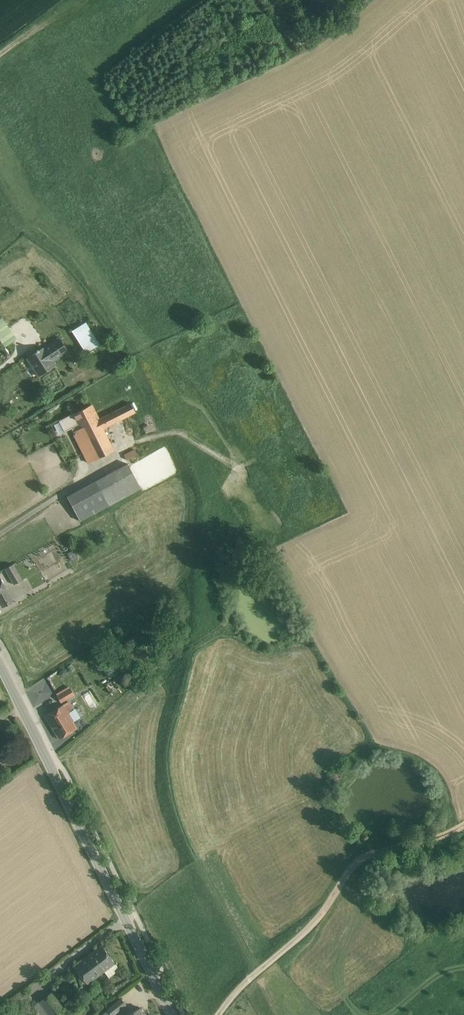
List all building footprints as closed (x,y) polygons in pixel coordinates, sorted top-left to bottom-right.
[(0,319),(0,341),(4,346),(19,336),(13,327),(11,329),(3,317),(0,319)] [(71,331),(73,335),(79,331),(86,342),(89,340),(93,347),(99,343),(85,322),(71,331)] [(71,331),(66,334),(73,346),(78,343),(73,335),(71,331)] [(80,346),(86,342),(79,331),(73,335),(78,343),(80,346)] [(66,351),(73,346),(66,334),(58,339),(66,351)] [(57,337),(26,357),(27,359),(34,370),(37,375),(53,364),(50,361),(66,351),(58,339),(57,337)] [(85,352),(93,347),(89,340),(86,342),(80,346),(85,352)] [(29,373),(34,370),(27,359),(22,362),(29,373)] [(99,419),(98,420),(103,428),(135,412),(131,403),(99,419)] [(74,414),(78,424),(81,429),(98,420),(99,419),(91,405),(74,414)] [(64,431),(78,424),(74,414),(74,413),(59,421),(64,431)] [(81,429),(73,433),(88,463),(113,450),(103,428),(98,420),(81,429)] [(134,450),(124,455),(127,460),(136,455),(134,450)] [(128,463),(95,481),(108,505),(141,488),(128,463)] [(95,481),(66,496),(79,521),(108,505),(95,481)] [(73,550),(68,553),(72,560),(78,557),(73,550)] [(21,580),(13,564),(5,569),(13,584),(21,580)] [(3,606),(13,600),(0,576),(0,601),(3,606)] [(112,664),(103,669),(108,679),(117,674),(112,664)] [(74,695),(71,688),(57,695),(61,702),(74,695)] [(68,700),(44,715),(59,738),(76,727),(72,722),(67,713),(73,709),(68,700)] [(79,718),(73,709),(67,713),(72,722),(79,718)] [(102,945),(74,966),(88,983),(115,963),(102,945)] [(24,991),(11,1001),(15,1006),(28,996),(24,991)] [(51,993),(40,1002),(50,1014),(59,1014),(64,1011),(51,993)] [(107,1010),(111,1014),(113,1014),(126,1005),(121,999),(107,1010)]
